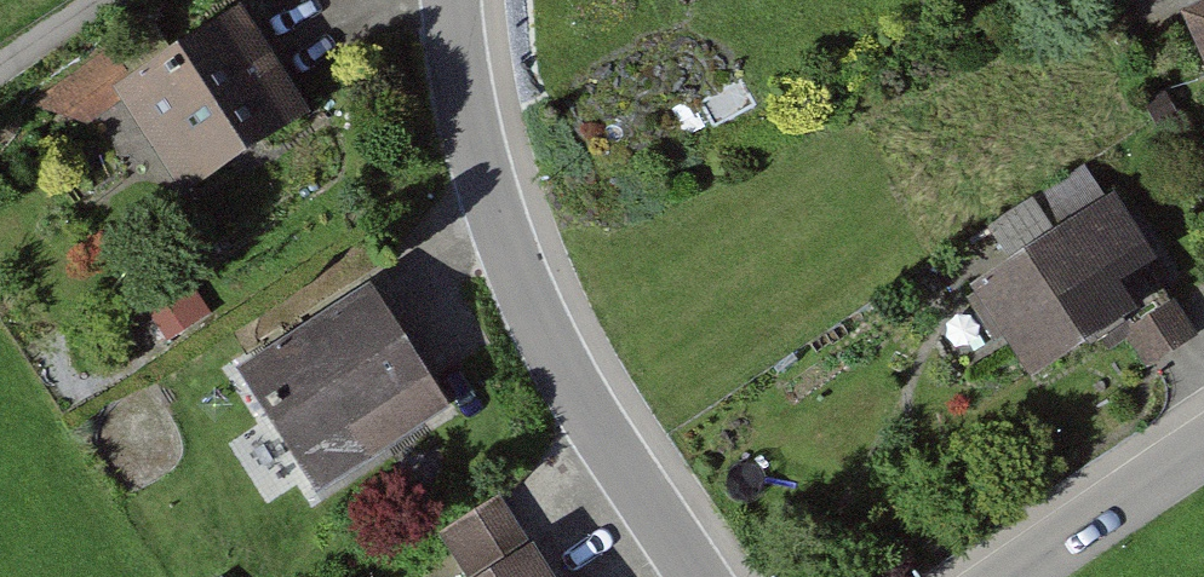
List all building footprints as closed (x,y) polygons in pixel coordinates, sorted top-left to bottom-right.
[(1190,17),(1203,49),(1203,11),(1190,17)] [(259,17),(119,104),(178,198),(318,111),(259,17)] [(1115,198),(969,284),(1031,388),(1141,324),(1127,300),(1163,279),(1115,198)] [(194,286),(148,315),(166,344),(212,315),(194,286)] [(365,295),(241,372),(319,495),(443,418),(365,295)] [(531,546),(515,522),(498,496),(484,505),(438,535),(465,576),(483,576),(531,546)] [(531,546),(483,576),(551,576),(531,546)]
